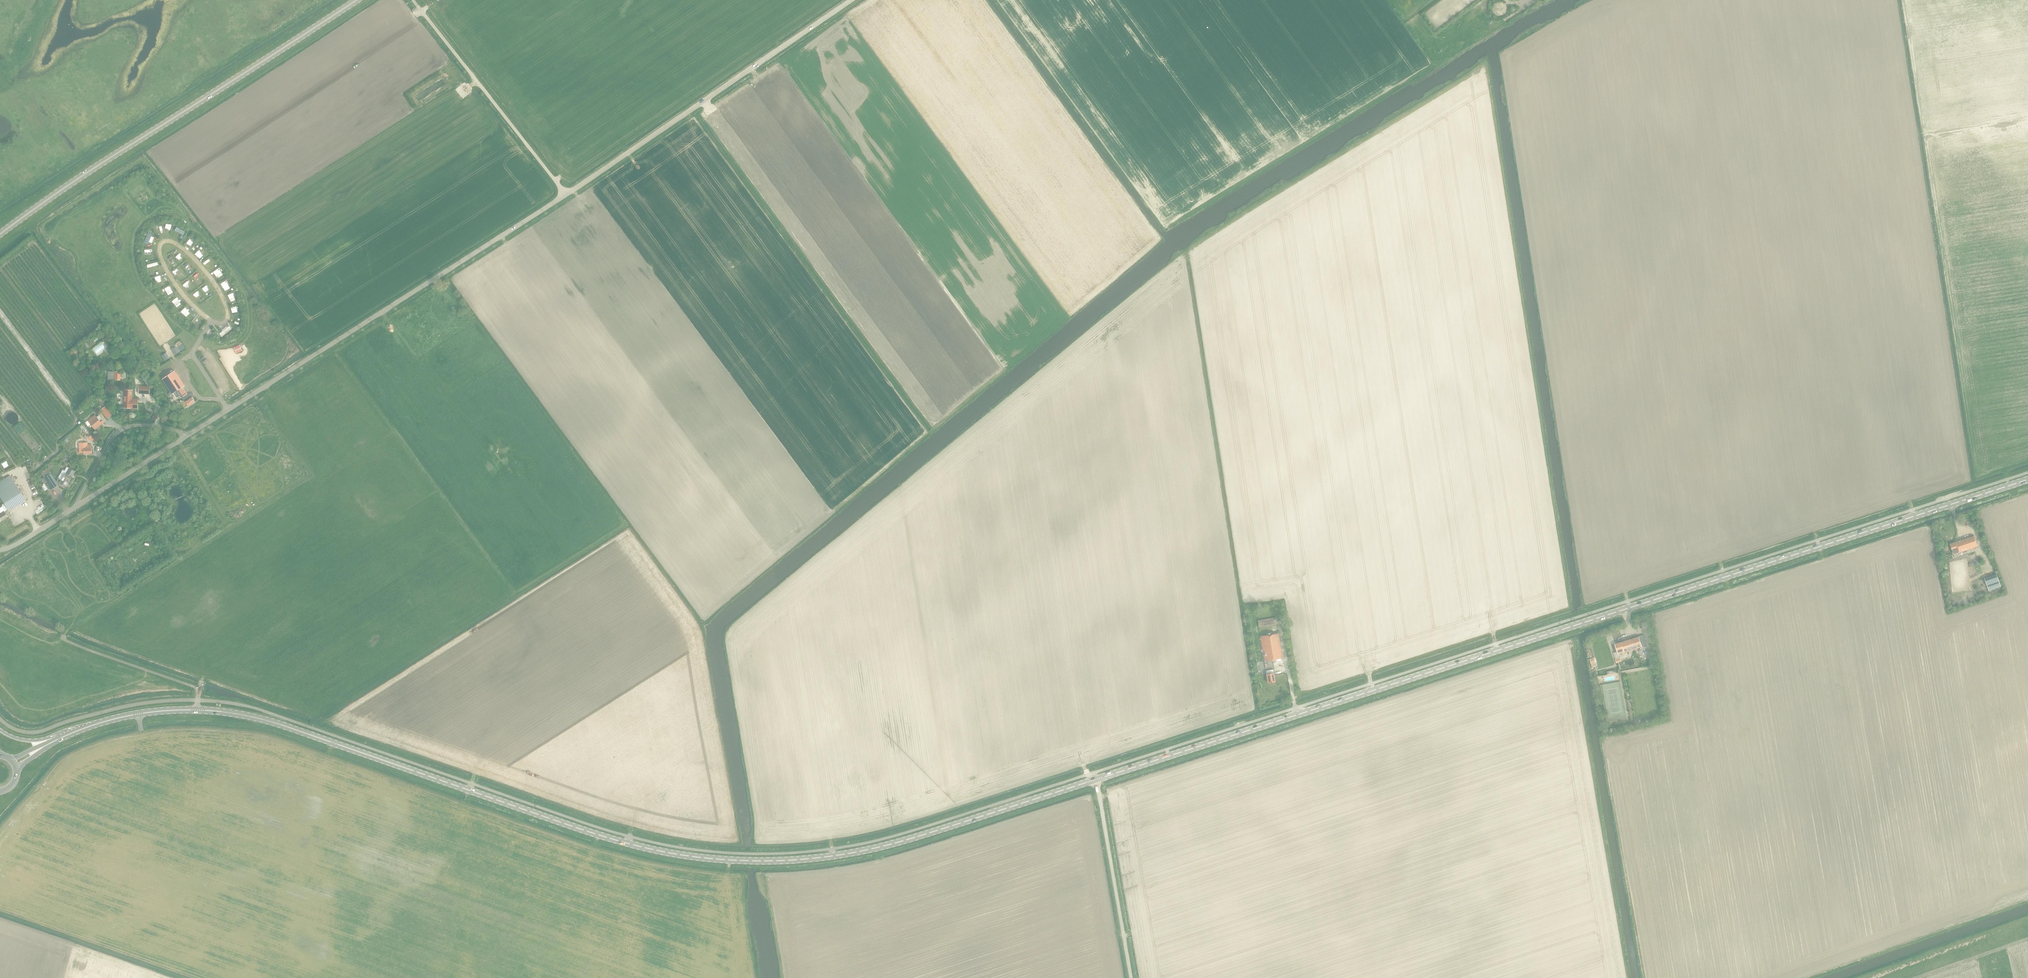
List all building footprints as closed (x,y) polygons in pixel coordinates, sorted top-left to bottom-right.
[(229,326),(219,334),(222,337),(231,329),(229,326)] [(112,379),(120,379),(120,371),(108,371),(108,379),(112,379)] [(183,397),(187,394),(183,387),(185,386),(175,371),(162,379),(172,394),(178,390),(183,397)] [(139,394),(150,394),(150,386),(139,385),(139,394)] [(123,408),(138,409),(138,399),(133,398),(133,390),(124,389),(123,408)] [(189,405),(189,406),(195,402),(192,398),(194,396),(192,393),(183,399),(184,400),(181,402),(185,408),(189,405)] [(100,410),(107,419),(112,415),(105,406),(100,410)] [(99,415),(97,416),(96,414),(89,420),(86,422),(89,425),(92,423),(95,428),(104,421),(99,415)] [(83,454),(93,453),(92,444),(73,445),(73,448),(76,448),(77,448),(78,457),(81,455),(81,454),(83,454)] [(64,482),(68,484),(75,472),(68,468),(66,472),(62,470),(58,478),(62,480),(63,478),(65,479),(64,482)] [(44,478),(52,490),(58,485),(50,474),(44,478)] [(7,516),(4,511),(8,509),(8,510),(25,499),(14,481),(0,490),(0,497),(4,503),(1,505),(2,506),(0,507),(0,521),(7,516)] [(1958,549),(1959,552),(1977,546),(1974,536),(1950,544),(1952,551),(1958,549)] [(1984,577),(1989,590),(2002,585),(1997,573),(1984,577)] [(1258,620),(1259,626),(1277,623),(1276,617),(1258,620)] [(1260,636),(1264,661),(1282,657),(1278,633),(1260,636)] [(1615,644),(1618,654),(1647,645),(1644,635),(1615,644)] [(1266,670),(1268,683),(1275,681),(1273,669),(1266,670)]
